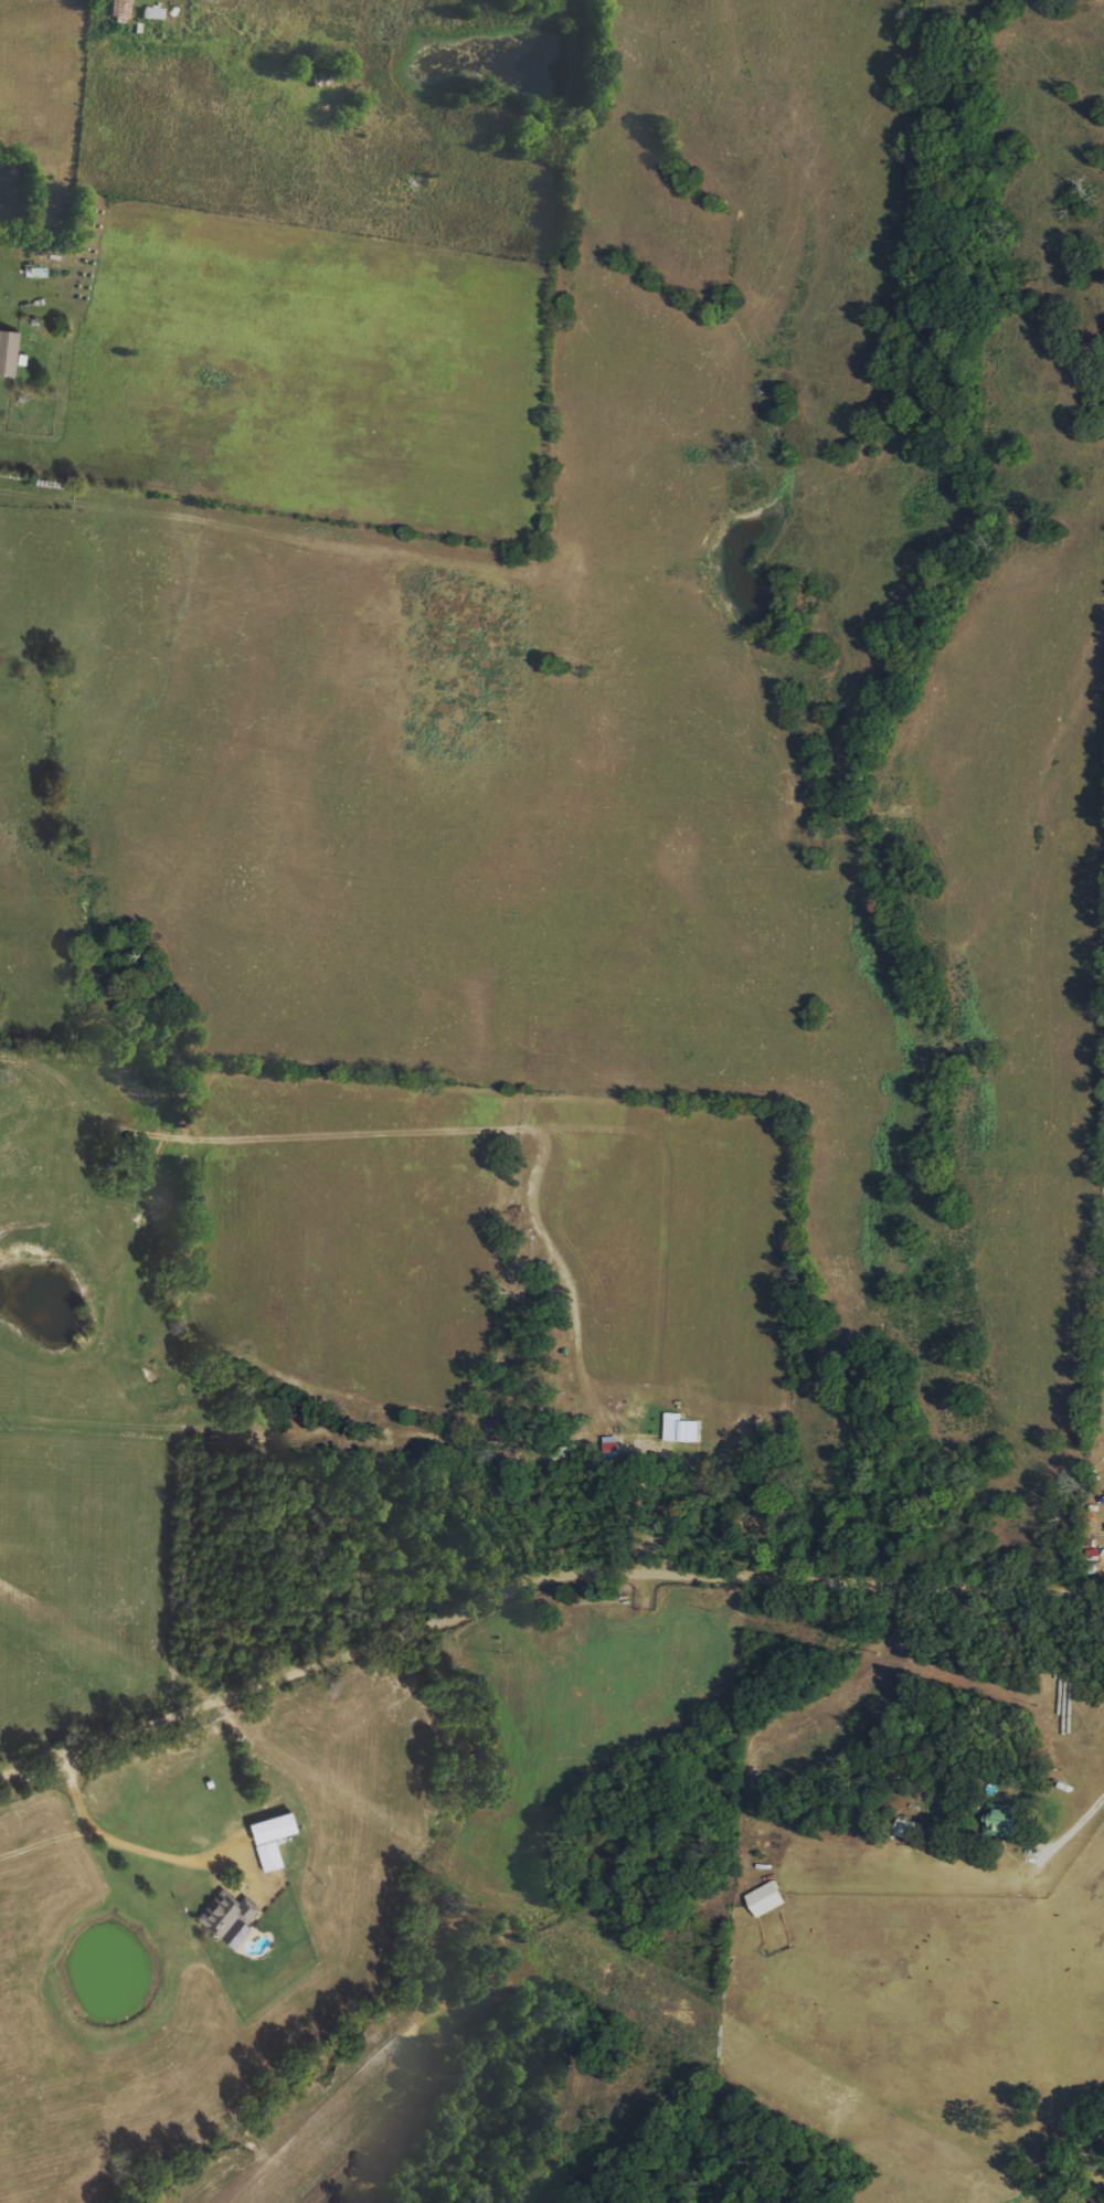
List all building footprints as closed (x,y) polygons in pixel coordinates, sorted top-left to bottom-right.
[(160,20),(161,8),(142,7),(141,19),(160,20)] [(310,76),(314,89),(332,83),(328,70),(310,76)] [(20,334),(0,333),(0,377),(18,378),(20,334)] [(700,1421),(681,1420),(682,1413),(665,1413),(664,1441),(699,1442),(700,1421)] [(984,1835),(1019,1839),(1022,1809),(997,1806),(995,1819),(985,1818),(984,1835)] [(284,1870),(277,1842),(299,1836),(294,1815),(251,1827),(264,1875),(284,1870)] [(894,1836),(916,1840),(919,1823),(897,1819),(894,1836)] [(758,1919),(787,1902),(774,1880),(746,1896),(758,1919)] [(245,1898),(239,1906),(221,1893),(198,1923),(237,1952),(252,1932),(248,1928),(261,1911),(245,1898)]
